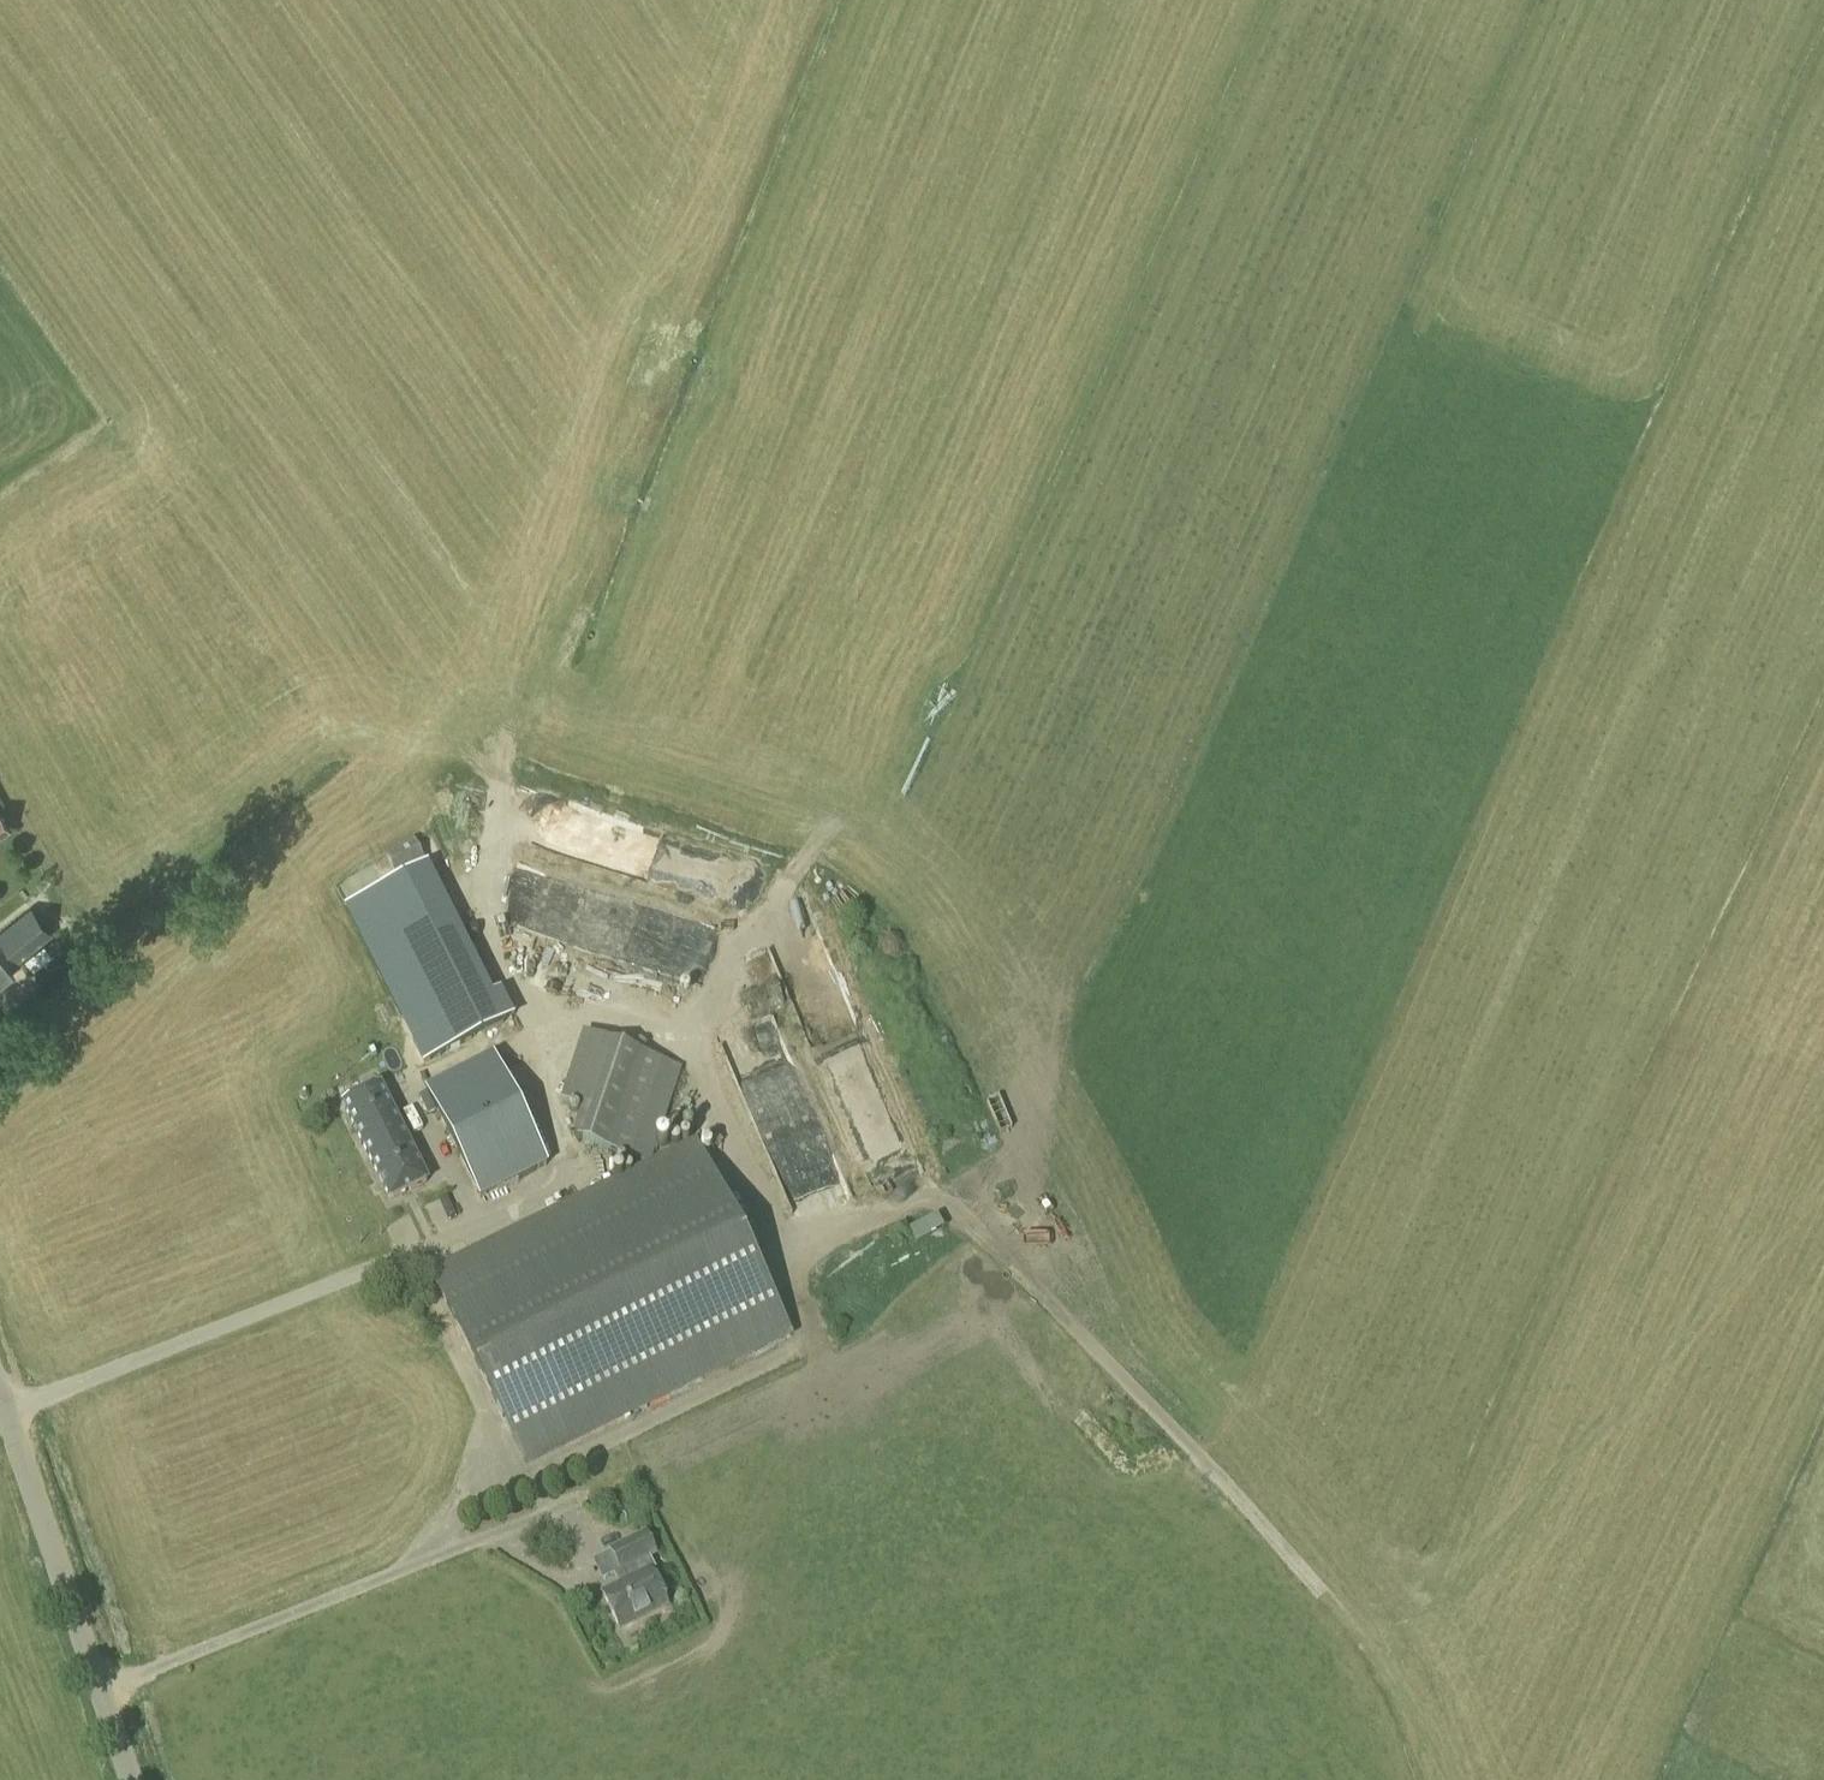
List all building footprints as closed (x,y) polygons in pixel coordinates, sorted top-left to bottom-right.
[(11,829),(0,814),(0,837),(11,829)] [(53,935),(31,907),(0,933),(0,940),(18,963),(53,935)] [(13,976),(0,960),(0,986),(13,976)] [(446,1020),(450,1027),(413,1046),(423,1067),(505,1025),(494,1004),(467,1019),(463,1011),(446,1020)] [(649,1166),(681,1068),(583,1034),(559,1103),(581,1111),(572,1136),(575,1142),(649,1166)] [(493,1056),(426,1089),(480,1196),(546,1163),(493,1056)] [(427,1180),(380,1086),(343,1105),(390,1199),(427,1180)] [(707,1153),(721,1144),(703,1118),(690,1127),(707,1153)] [(532,1467),(791,1340),(731,1220),(695,1147),(443,1270),(478,1343),(532,1467)] [(653,1572),(659,1569),(652,1556),(658,1553),(648,1533),(613,1551),(623,1570),(625,1570),(630,1581),(605,1594),(622,1629),(670,1605),(653,1572)]
